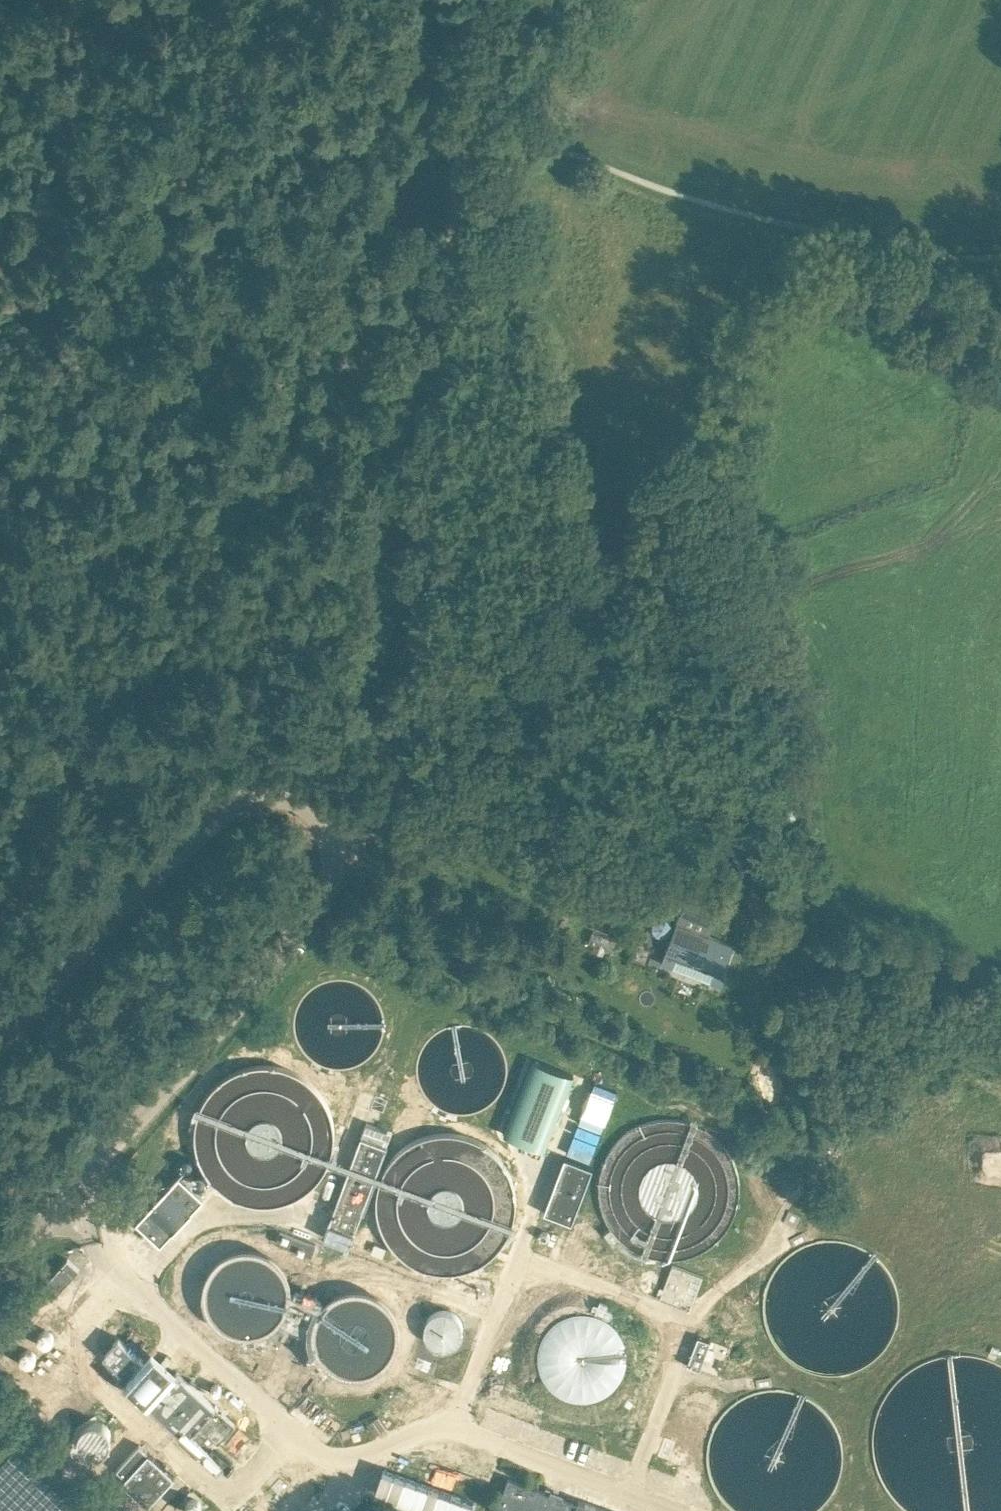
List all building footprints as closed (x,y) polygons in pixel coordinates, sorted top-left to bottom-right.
[(721,974),(725,963),(732,944),(707,935),(717,909),(687,897),(666,952),(721,974)] [(324,1237),(349,1246),(391,1130),(366,1121),(324,1237)] [(572,1221),(592,1166),(564,1155),(543,1210),(572,1221)] [(145,1230),(160,1244),(173,1231),(173,1232),(192,1212),(191,1211),(203,1198),(179,1176),(167,1189),(166,1188),(160,1195),(148,1208),(148,1209),(136,1222),(145,1230)] [(316,1244),(280,1230),(276,1242),(312,1255),(316,1244)] [(68,1258),(40,1288),(52,1299),(80,1269),(68,1258)] [(658,1298),(689,1309),(702,1274),(672,1262),(658,1298)] [(444,1350),(465,1327),(440,1305),(419,1328),(444,1350)] [(596,1313),(609,1318),(612,1311),(598,1306),(596,1313)] [(698,1336),(688,1364),(718,1376),(728,1347),(698,1336)] [(128,1375),(143,1359),(119,1337),(113,1343),(120,1349),(110,1359),(128,1375)] [(104,1353),(110,1359),(120,1349),(113,1343),(104,1353)] [(152,1398),(167,1381),(143,1359),(128,1375),(152,1398)] [(177,1371),(167,1381),(152,1398),(191,1432),(201,1441),(208,1433),(218,1442),(235,1424),(177,1371)] [(770,1376),(756,1379),(757,1387),(772,1384),(770,1376)] [(666,1421),(676,1425),(679,1416),(670,1412),(666,1421)] [(174,1476),(165,1467),(148,1451),(122,1480),(148,1504),(174,1476)] [(501,1510),(611,1510),(578,1499),(577,1503),(508,1477),(496,1509),(501,1510)]
